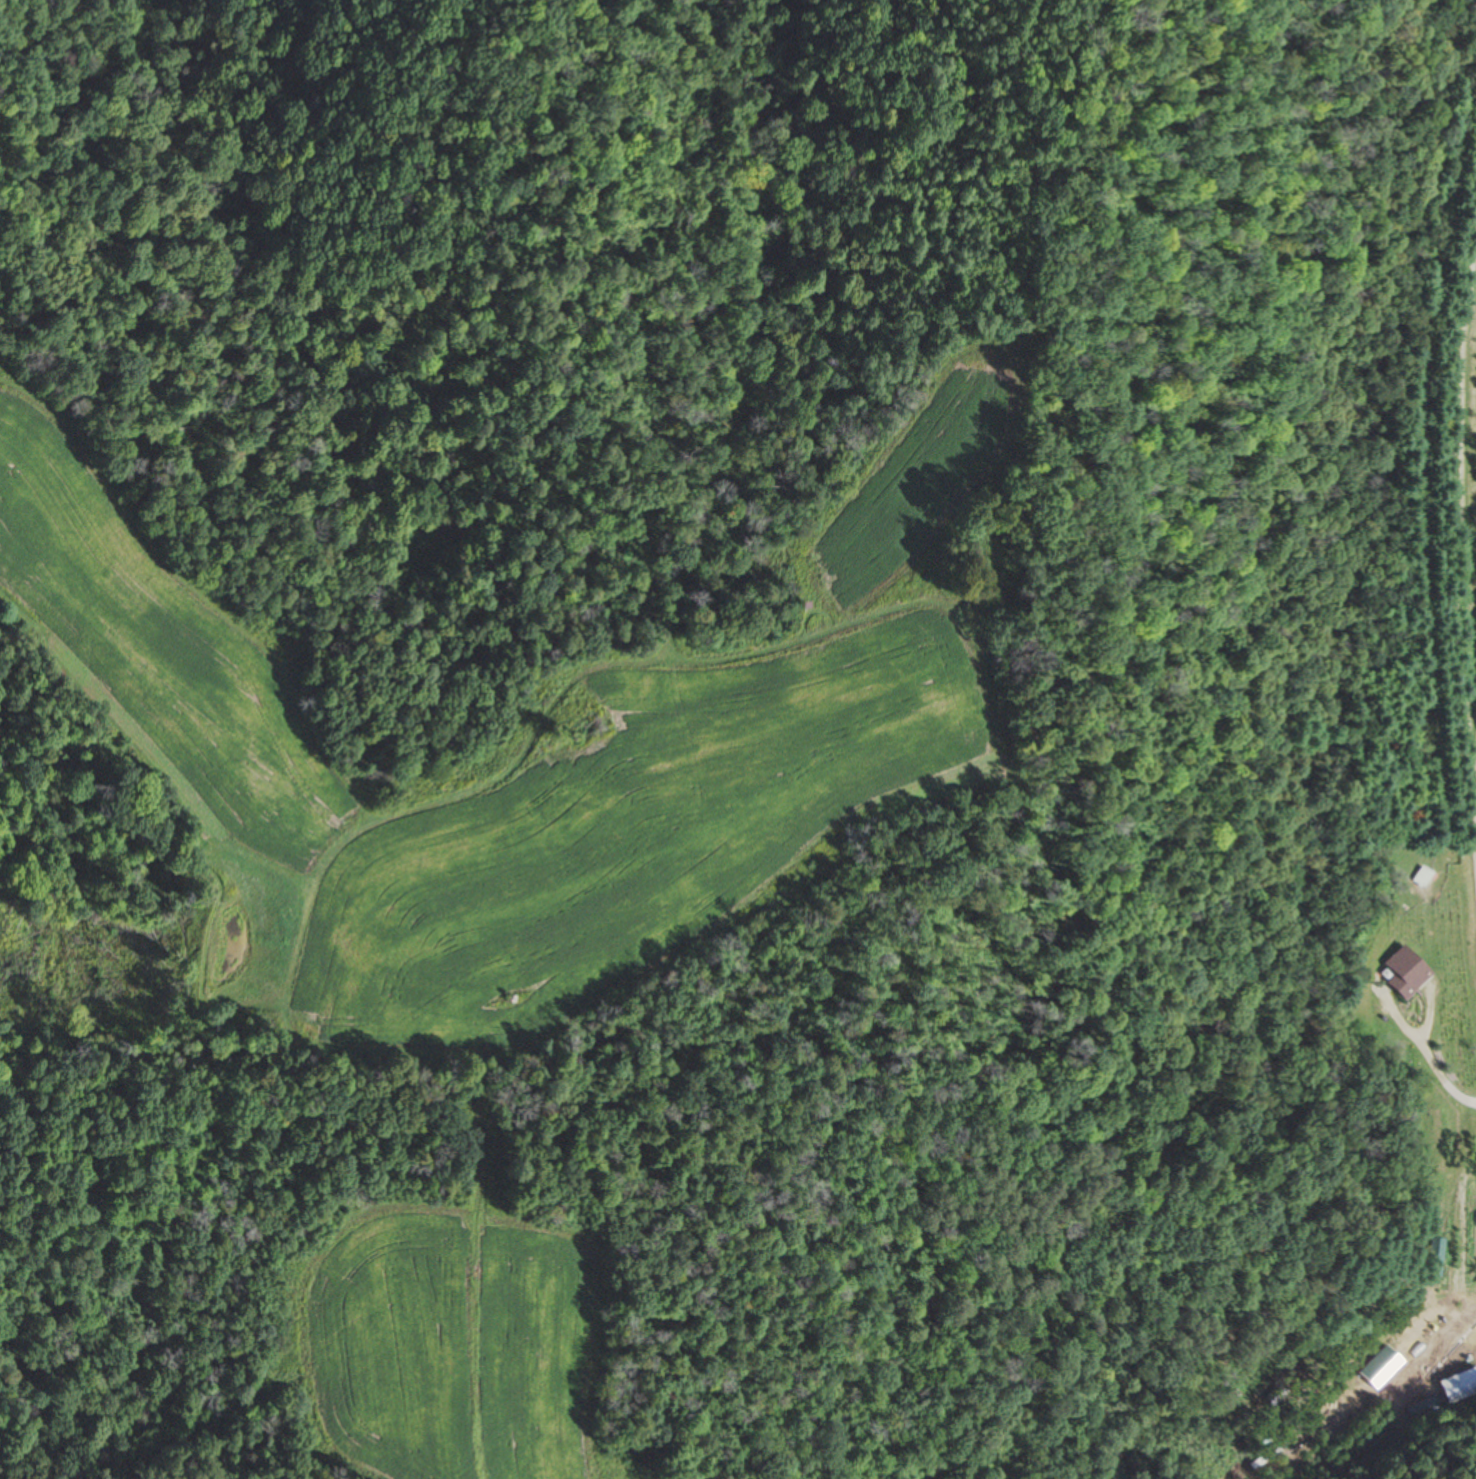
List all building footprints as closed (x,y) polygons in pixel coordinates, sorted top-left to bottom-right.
[(1411,881),(1421,889),(1432,875),(1422,867),(1411,881)] [(1394,975),(1387,983),(1406,1001),(1433,973),(1403,945),(1384,965),(1394,975)] [(1475,1368),(1438,1381),(1445,1404),(1475,1394),(1475,1368)]
